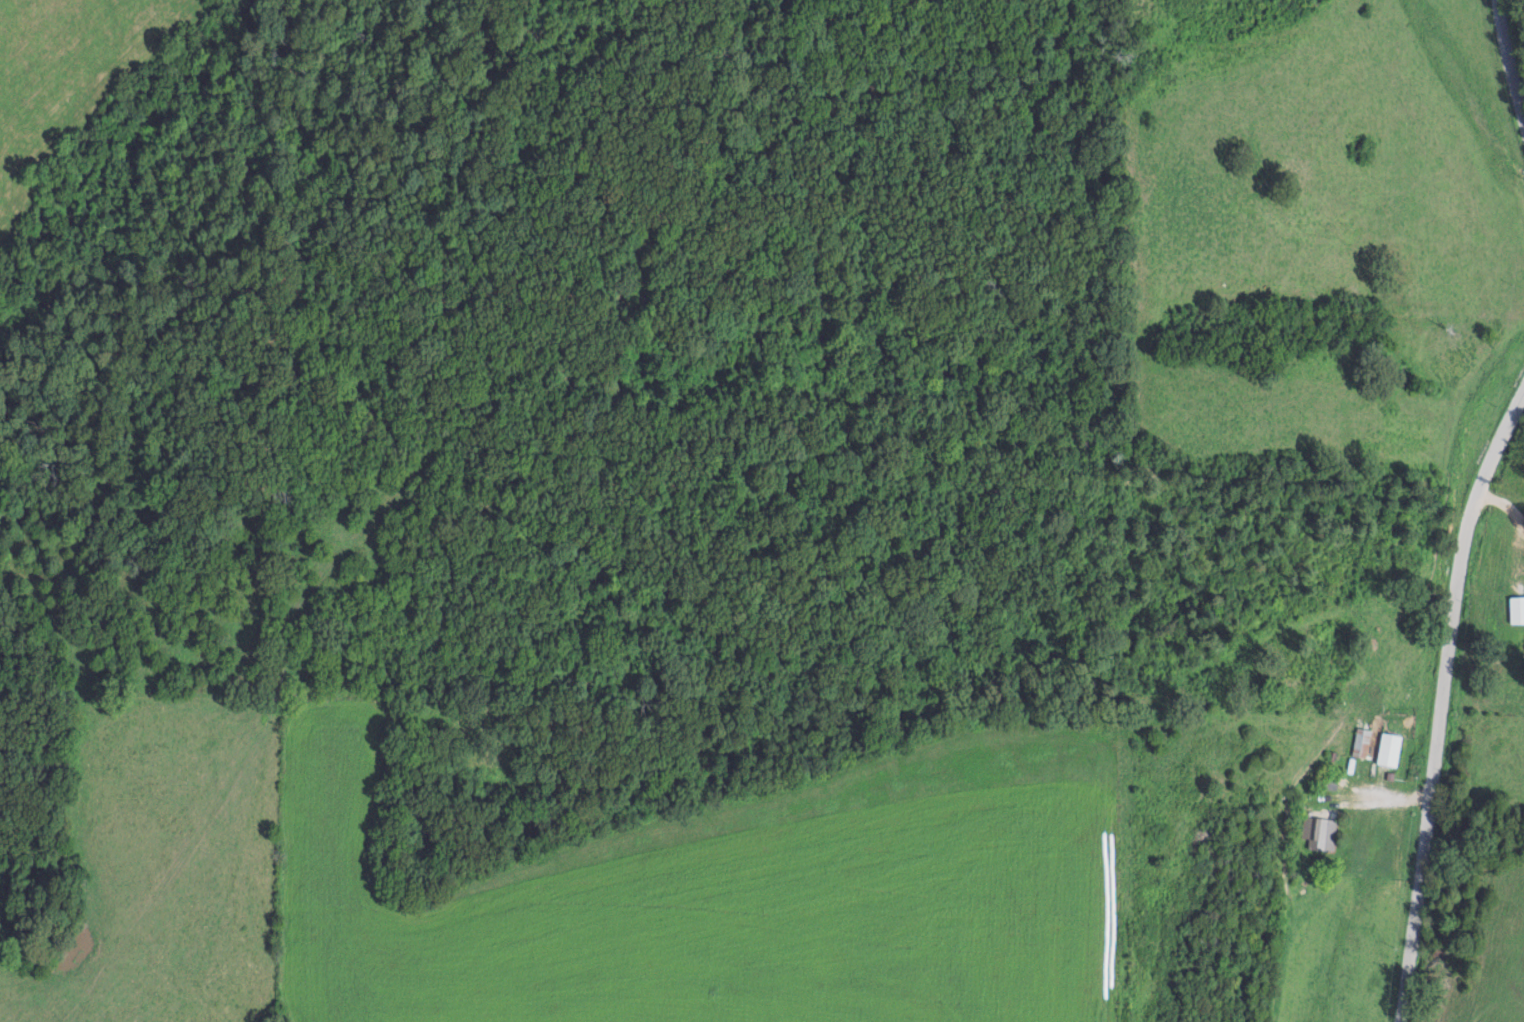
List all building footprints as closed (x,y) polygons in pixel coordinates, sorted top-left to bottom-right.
[(1351,756),(1365,758),(1369,730),(1355,728),(1351,756)] [(1399,736),(1380,733),(1376,765),(1395,767),(1399,736)]
